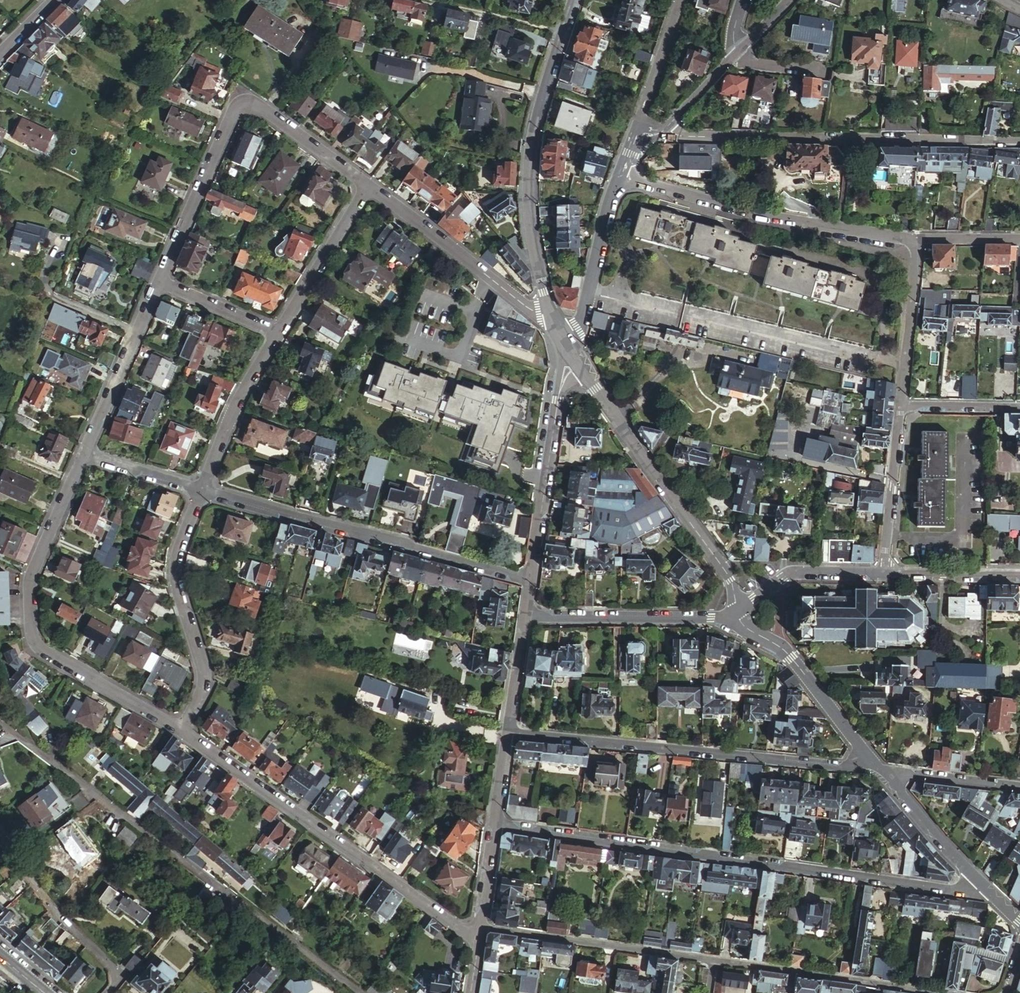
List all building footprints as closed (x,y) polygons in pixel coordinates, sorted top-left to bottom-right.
[(69,7),(78,15),(86,7),(93,0),(76,0),(69,7)] [(86,7),(93,14),(102,4),(97,0),(93,0),(86,7)] [(329,6),(342,9),(341,12),(346,14),(349,0),(348,0),(331,0),(329,6)] [(400,0),(395,0),(393,11),(397,12),(396,17),(398,21),(406,23),(410,20),(411,15),(417,16),(415,21),(423,23),(427,6),(400,0)] [(509,2),(512,2),(511,11),(528,15),(531,0),(509,0),(509,2)] [(623,5),(643,10),(645,1),(647,1),(648,0),(624,0),(623,5)] [(710,0),(697,0),(695,7),(706,11),(708,6),(710,0)] [(708,6),(724,12),(728,0),(710,0),(708,6)] [(947,8),(944,8),(941,21),(963,26),(965,18),(970,0),(949,0),(947,8)] [(965,18),(983,23),(988,5),(983,4),(983,3),(971,0),(970,0),(965,18)] [(643,10),(623,5),(619,17),(618,17),(615,18),(613,25),(616,28),(637,33),(639,23),(641,24),(643,18),(641,17),(643,10)] [(62,7),(44,25),(61,36),(66,39),(82,23),(62,7)] [(276,21),(256,8),(243,29),(289,58),(302,36),(277,20),(276,21)] [(464,14),(446,10),(443,26),(465,30),(467,19),(463,18),(464,14)] [(1009,12),(1003,39),(1019,44),(1019,18),(1009,12)] [(826,64),(832,24),(826,23),(826,22),(801,18),(800,27),(794,27),(793,38),(809,41),(809,38),(815,38),(812,62),(826,64)] [(343,22),(340,37),(357,41),(360,26),(343,22)] [(44,25),(15,55),(26,60),(31,54),(37,59),(61,36),(44,25)] [(576,28),(571,41),(596,49),(604,52),(608,41),(600,39),(602,33),(585,28),(584,30),(576,28)] [(883,48),(884,39),(874,37),(874,45),(870,44),(869,42),(853,41),(851,63),(867,65),(867,69),(876,71),(876,66),(878,66),(880,47),(883,48)] [(529,43),(513,40),(509,58),(528,63),(531,61),(532,53),(531,51),(527,50),(529,43)] [(596,49),(571,41),(566,56),(575,58),(574,61),(591,66),(596,49)] [(437,44),(427,42),(424,53),(434,56),(437,44)] [(913,71),(915,49),(896,47),(895,69),(913,71)] [(696,53),(686,50),(680,69),(700,76),(708,53),(697,50),(696,53)] [(208,59),(193,52),(188,59),(193,62),(195,61),(196,61),(197,62),(198,63),(197,64),(196,66),(196,67),(197,67),(201,69),(200,73),(197,71),(194,76),(193,76),(189,87),(192,88),(191,92),(210,100),(215,89),(213,88),(221,68),(207,62),(208,59)] [(636,62),(649,66),(652,56),(639,52),(636,62)] [(466,55),(463,66),(477,69),(480,55),(472,53),(471,57),(466,55)] [(42,68),(26,60),(15,55),(7,62),(17,67),(12,77),(21,81),(26,71),(37,77),(42,68)] [(414,64),(380,56),(376,72),(411,80),(414,64)] [(177,65),(170,60),(166,63),(174,70),(177,65)] [(597,72),(565,61),(559,78),(590,90),(597,72)] [(993,70),(922,67),(922,74),(938,74),(938,79),(948,80),(992,81),(993,70)] [(938,74),(922,74),(921,92),(929,92),(936,93),(939,93),(940,85),(948,85),(948,80),(938,79),(938,74)] [(741,99),(745,80),(726,75),(720,81),(717,93),(741,99)] [(768,102),(773,82),(753,76),(748,97),(768,102)] [(818,100),(819,80),(801,78),(799,98),(799,102),(801,105),(804,107),(812,108),(815,107),(817,104),(817,100),(818,100)] [(484,83),(464,81),(460,129),(484,132),(485,116),(489,117),(490,100),(483,100),(484,83)] [(558,82),(554,92),(568,97),(571,87),(558,82)] [(169,86),(162,96),(178,104),(184,92),(169,86)] [(315,96),(305,89),(303,93),(300,90),(289,105),(304,116),(315,102),(313,100),(315,96)] [(591,112),(552,99),(547,115),(546,116),(558,120),(556,126),(583,134),(591,112)] [(347,120),(326,104),(315,120),(327,129),(326,130),(335,137),(347,120)] [(205,121),(172,107),(166,121),(198,136),(205,121)] [(986,109),(982,135),(995,135),(999,110),(986,109)] [(729,129),(738,130),(742,114),(733,112),(729,129)] [(752,114),(743,112),(742,114),(738,130),(748,130),(752,114)] [(353,131),(343,143),(357,153),(370,135),(367,133),(365,137),(360,133),(362,130),(357,125),(360,120),(354,116),(346,126),(353,131)] [(53,134),(22,119),(15,136),(45,150),(53,134)] [(262,140),(244,132),(232,160),(250,169),(262,140)] [(370,135),(357,153),(372,165),(381,152),(386,156),(394,145),(389,142),(386,147),(380,142),(377,146),(371,142),(374,138),(370,135)] [(419,159),(419,158),(397,141),(394,145),(386,156),(384,158),(407,175),(419,159)] [(538,158),(569,162),(571,144),(547,141),(547,147),(539,146),(538,151),(538,158)] [(738,146),(704,146),(693,181),(726,189),(738,146)] [(838,165),(842,165),(842,156),(836,146),(835,146),(787,146),(786,159),(784,159),(782,160),(780,161),(778,165),(777,167),(778,170),(779,172),(781,174),(784,175),(787,175),(788,175),(790,175),(791,174),(792,172),(793,170),(793,168),(811,169),(811,178),(823,178),(823,171),(825,167),(826,162),(837,162),(838,165)] [(916,164),(918,147),(878,146),(878,167),(889,167),(889,164),(916,164)] [(604,150),(594,147),(592,155),(586,154),(581,176),(601,180),(607,159),(602,158),(604,150)] [(943,147),(918,147),(916,164),(915,171),(941,173),(941,167),(943,147)] [(970,147),(943,147),(941,167),(961,167),(960,178),(959,179),(959,180),(958,189),(964,190),(968,164),(970,147)] [(987,150),(970,147),(968,164),(989,168),(991,158),(986,156),(987,150)] [(1019,148),(995,147),(993,165),(997,166),(995,177),(1018,180),(1019,174),(1019,169),(1016,169),(1016,166),(1019,148)] [(300,166),(282,153),(260,183),(281,198),(291,185),(288,183),(300,166)] [(173,162),(157,155),(154,161),(151,160),(142,181),(162,189),(173,162)] [(567,180),(569,162),(538,158),(538,166),(538,170),(544,170),(543,177),(567,180)] [(402,181),(417,192),(427,178),(420,173),(426,164),(419,159),(407,175),(402,181)] [(515,164),(504,164),(504,168),(495,168),(495,177),(493,177),(493,186),(514,186),(515,164)] [(332,174),(319,166),(299,198),(300,202),(307,207),(311,206),(314,200),(324,207),(332,194),(329,192),(331,188),(325,184),(332,174)] [(961,167),(941,167),(941,173),(954,173),(954,180),(959,180),(959,179),(960,178),(961,167)] [(427,178),(417,192),(430,202),(441,188),(442,187),(428,177),(427,178)] [(921,185),(914,185),(913,195),(920,195),(921,185)] [(445,212),(452,204),(456,200),(441,188),(430,202),(444,213),(445,212)] [(258,209),(210,189),(206,199),(212,201),(211,204),(215,205),(213,211),(214,213),(219,216),(222,215),(225,207),(242,214),(241,217),(253,222),(258,209)] [(515,208),(505,192),(502,192),(487,204),(492,210),(489,212),(497,222),(515,208)] [(478,209),(470,200),(458,216),(467,223),(478,209)] [(460,210),(452,204),(445,212),(446,213),(438,224),(444,229),(460,241),(468,230),(461,224),(463,221),(456,216),(460,210)] [(568,206),(569,228),(580,227),(580,215),(579,205),(569,206),(568,206)] [(556,218),(557,228),(569,228),(568,206),(539,207),(540,217),(551,216),(553,218),(556,218)] [(749,271),(754,254),(757,245),(736,239),(737,237),(726,234),(728,229),(711,224),(711,227),(682,219),(683,216),(660,209),(660,212),(641,207),(630,241),(713,265),(711,271),(746,281),(749,271)] [(147,222),(114,209),(105,230),(117,235),(120,230),(140,238),(147,222)] [(51,218),(64,223),(67,215),(53,211),(51,218)] [(901,229),(910,231),(911,214),(903,213),(901,229)] [(948,231),(959,231),(961,215),(950,214),(948,231)] [(986,214),(984,231),(992,231),(994,215),(986,214)] [(27,225),(16,222),(8,251),(19,253),(20,250),(35,254),(38,244),(39,239),(45,241),(48,230),(27,224),(27,225)] [(399,235),(386,225),(375,240),(382,245),(379,249),(389,256),(390,253),(408,266),(420,249),(407,239),(400,234),(399,235)] [(580,227),(569,228),(569,249),(580,248),(580,227)] [(569,228),(557,228),(557,240),(555,240),(556,249),(569,249),(569,228)] [(313,239),(294,232),(285,254),(300,260),(305,247),(309,249),(313,239)] [(196,272),(210,241),(192,233),(186,247),(178,265),(196,272)] [(527,266),(509,245),(500,253),(527,286),(531,284),(527,266)] [(438,251),(431,246),(424,256),(431,261),(438,251)] [(953,269),(954,246),(928,246),(925,248),(924,258),(933,258),(933,269),(953,269)] [(1016,246),(984,246),(983,265),(1008,266),(1009,261),(1015,261),(1016,246)] [(580,248),(569,249),(556,249),(557,257),(581,256),(580,248)] [(588,256),(590,248),(580,248),(581,256),(588,256)] [(250,253),(241,249),(239,253),(235,263),(244,267),(250,253)] [(493,254),(489,249),(480,257),(492,267),(499,261),(493,254)] [(84,265),(88,266),(103,273),(109,276),(115,263),(90,252),(84,265)] [(387,288),(394,275),(360,254),(350,271),(347,269),(343,276),(346,278),(345,279),(364,291),(371,279),(387,288)] [(765,276),(770,258),(754,254),(749,271),(765,276)] [(770,256),(770,258),(765,276),(761,291),(857,318),(866,284),(856,282),(858,276),(826,267),(825,270),(802,263),(802,260),(780,254),(779,259),(770,256)] [(154,266),(137,258),(130,274),(147,282),(154,266)] [(94,293),(103,273),(88,266),(79,286),(94,293)] [(302,275),(286,268),(281,279),(295,285),(302,275)] [(468,273),(463,269),(459,274),(464,278),(468,273)] [(253,300),(255,300),(263,281),(254,277),(254,280),(242,275),(235,292),(236,293),(236,295),(243,298),(244,296),(245,296),(245,298),(245,300),(251,302),(253,301),(253,300)] [(560,307),(574,310),(579,289),(581,276),(574,275),(570,288),(552,287),(556,299),(560,307)] [(684,286),(641,276),(638,292),(680,302),(684,286)] [(255,300),(265,305),(264,307),(271,310),(272,308),(274,309),(281,291),(271,287),(272,285),(263,281),(255,300)] [(94,293),(79,286),(76,293),(92,299),(94,293)] [(733,299),(688,287),(684,303),(730,314),(733,299)] [(530,322),(488,289),(484,300),(494,304),(483,331),(526,349),(534,329),(528,327),(530,322)] [(921,289),(920,305),(929,305),(931,290),(921,289)] [(980,306),(1010,306),(1011,294),(981,294),(980,306)] [(782,311),(739,300),(735,316),(778,326),(782,311)] [(160,302),(154,318),(164,322),(166,319),(174,322),(180,310),(160,302)] [(352,325),(321,305),(309,324),(340,343),(352,325)] [(929,305),(920,305),(919,313),(928,313),(931,313),(932,305),(929,305)] [(935,318),(928,317),(924,317),(923,328),(926,329),(931,329),(931,332),(934,334),(937,335),(940,333),(941,330),(946,330),(948,306),(943,306),(942,314),(935,314),(935,318)] [(980,316),(980,306),(948,306),(946,330),(947,331),(952,331),(953,316),(980,316)] [(1019,306),(1010,306),(980,306),(980,316),(1019,317),(1019,306)] [(608,314),(594,311),(590,325),(604,328),(608,314)] [(830,323),(786,312),(782,327),(826,338),(830,323)] [(928,313),(919,313),(917,336),(925,337),(926,329),(923,328),(924,317),(928,317),(928,313)] [(199,337),(204,325),(197,322),(198,320),(187,315),(182,330),(191,334),(199,337)] [(100,327),(102,324),(89,319),(87,324),(81,322),(77,332),(90,337),(88,341),(100,346),(107,330),(100,327)] [(645,332),(646,324),(632,320),(630,320),(629,324),(620,322),(619,324),(611,322),(605,345),(634,353),(637,340),(635,340),(638,330),(645,332)] [(197,341),(189,361),(187,367),(196,369),(206,346),(203,344),(204,341),(207,342),(214,325),(206,321),(204,325),(199,337),(197,341)] [(697,337),(646,324),(645,332),(641,348),(654,351),(657,338),(662,339),(662,340),(679,344),(679,343),(694,347),(697,337)] [(878,335),(834,324),(830,339),(875,350),(878,335)] [(234,333),(214,325),(207,342),(230,352),(233,344),(230,342),(234,333)] [(324,359),(327,351),(320,349),(320,350),(304,344),(300,355),(303,356),(297,371),(310,375),(314,364),(318,366),(320,357),(324,359)] [(87,364),(63,353),(61,358),(57,356),(58,354),(46,349),(40,362),(48,366),(53,366),(57,368),(56,369),(70,376),(66,385),(76,389),(87,364)] [(153,352),(152,355),(169,362),(171,359),(153,352)] [(775,376),(779,357),(760,352),(756,369),(712,358),(708,372),(718,375),(715,385),(754,395),(757,386),(767,389),(771,375),(775,376)] [(152,355),(151,354),(141,376),(160,384),(163,376),(169,362),(152,355)] [(790,360),(781,357),(776,376),(786,378),(789,365),(790,360)] [(1016,371),(1017,361),(1004,360),(1003,370),(1016,371)] [(176,365),(169,362),(163,376),(170,379),(176,365)] [(382,362),(367,403),(431,425),(436,411),(443,414),(440,423),(469,433),(460,460),(498,474),(515,426),(528,431),(531,413),(528,412),(530,399),(504,390),(501,396),(492,393),(490,400),(483,397),(484,394),(479,393),(457,385),(453,398),(443,395),(447,382),(438,378),(437,380),(423,375),(421,378),(414,376),(416,369),(411,367),(409,372),(382,362)] [(32,375),(26,372),(23,379),(22,381),(28,384),(32,375)] [(236,384),(212,374),(206,394),(202,405),(216,410),(220,399),(218,398),(222,387),(232,391),(236,384)] [(977,398),(977,375),(962,375),(962,398),(977,398)] [(50,383),(36,376),(34,380),(49,386),(50,383)] [(894,402),(895,385),(866,378),(865,392),(866,392),(865,399),(894,402)] [(34,380),(29,392),(35,394),(31,404),(30,405),(41,409),(51,386),(49,386),(34,380)] [(301,392),(273,380),(267,393),(266,393),(261,404),(285,414),(289,404),(292,405),(295,400),(297,401),(301,392)] [(492,393),(481,388),(479,393),(484,394),(483,397),(490,400),(492,393)] [(121,419),(134,423),(136,424),(140,416),(139,416),(141,411),(144,412),(151,397),(146,394),(147,392),(142,390),(140,394),(133,390),(129,389),(121,408),(125,410),(121,419)] [(842,397),(816,389),(811,405),(823,408),(818,427),(835,431),(837,432),(839,426),(839,423),(840,412),(841,401),(842,397)] [(35,394),(29,392),(24,403),(30,405),(31,404),(35,394)] [(202,405),(206,394),(201,392),(197,403),(202,405)] [(893,404),(894,402),(865,399),(861,399),(860,408),(865,409),(865,415),(892,417),(893,404)] [(841,401),(840,412),(847,413),(849,402),(841,401)] [(788,412),(777,412),(768,449),(787,450),(788,412)] [(33,422),(16,414),(14,419),(31,427),(33,422)] [(890,431),(892,417),(865,415),(861,414),(860,428),(866,428),(890,431)] [(1018,423),(1019,416),(1005,415),(1005,419),(1004,430),(1007,434),(1017,434),(1016,453),(1019,458),(1019,423),(1018,423)] [(315,434),(323,419),(317,416),(309,431),(315,434)] [(121,419),(116,417),(110,436),(138,445),(142,431),(132,428),(134,423),(121,419)] [(286,429),(252,418),(244,441),(253,444),(255,439),(280,448),(286,429)] [(568,418),(567,428),(577,428),(577,418),(568,418)] [(193,431),(172,423),(163,449),(185,456),(193,431)] [(78,441),(82,432),(69,426),(65,436),(78,441)] [(672,435),(632,426),(655,458),(672,435)] [(842,426),(839,426),(837,432),(835,431),(832,439),(822,436),(820,444),(857,453),(860,428),(842,426)] [(314,440),(315,434),(309,431),(296,427),(292,437),(312,445),(314,440)] [(567,428),(564,428),(563,438),(567,438),(567,439),(574,440),(574,446),(600,447),(600,429),(577,428),(567,428)] [(888,449),(890,431),(866,428),(865,434),(862,434),(861,445),(888,449)] [(916,525),(943,526),(944,478),(948,478),(949,431),(922,431),(922,450),(917,450),(917,459),(921,459),(921,476),(916,477),(915,498),(912,497),(912,507),(916,507),(916,525)] [(64,438),(50,432),(41,455),(58,462),(62,451),(59,450),(64,438)] [(711,444),(678,436),(673,458),(689,462),(689,463),(690,466),(694,467),(697,465),(697,464),(707,466),(710,454),(709,453),(709,450),(711,444)] [(333,446),(314,440),(312,445),(309,456),(309,457),(335,464),(338,454),(331,453),(333,446)] [(803,456),(855,468),(857,453),(820,444),(807,440),(803,456)] [(0,446),(0,455),(12,460),(16,451),(1,444),(0,446)] [(721,453),(723,446),(711,444),(709,450),(721,453)] [(731,510),(753,515),(754,503),(749,502),(756,477),(760,478),(763,463),(733,456),(730,471),(740,473),(731,510)] [(872,473),(885,476),(887,464),(873,462),(872,473)] [(574,466),(573,473),(589,475),(588,481),(597,482),(599,467),(574,466)] [(292,476),(267,467),(263,478),(266,480),(264,485),(277,490),(274,497),(285,502),(289,490),(288,489),(292,476)] [(644,476),(638,468),(599,467),(597,482),(596,489),(593,507),(592,517),(591,524),(590,532),(588,541),(604,543),(620,546),(632,540),(636,537),(643,534),(656,527),(659,525),(673,518),(644,476)] [(6,470),(0,484),(0,490),(29,503),(38,483),(6,470)] [(834,473),(824,470),(822,489),(827,490),(832,490),(833,479),(834,473)] [(596,489),(597,482),(588,481),(589,475),(573,473),(571,472),(569,485),(596,489)] [(479,488),(434,475),(427,503),(439,506),(444,490),(463,495),(454,525),(451,524),(449,531),(450,532),(445,550),(461,554),(479,488)] [(884,485),(858,478),(855,511),(881,514),(884,485)] [(850,483),(833,479),(832,490),(836,490),(836,489),(842,489),(842,491),(849,492),(850,483)] [(367,492),(338,483),(333,501),(362,509),(367,492)] [(405,490),(388,486),(383,505),(400,509),(398,516),(415,521),(423,490),(406,485),(405,490)] [(593,507),(596,489),(569,485),(567,497),(577,498),(585,499),(584,505),(593,507)] [(508,496),(481,489),(476,505),(483,506),(475,536),(486,539),(487,536),(506,541),(511,523),(509,522),(513,508),(505,505),(508,496)] [(852,492),(849,492),(842,491),(842,489),(836,489),(836,490),(832,490),(827,490),(826,496),(825,502),(851,505),(852,492)] [(86,492),(80,508),(99,516),(103,506),(98,504),(100,498),(86,492)] [(155,492),(148,510),(170,518),(178,497),(168,493),(167,497),(155,492)] [(532,503),(520,500),(518,508),(533,512),(534,504),(532,503)] [(775,504),(759,502),(757,514),(773,516),(772,530),(801,532),(801,530),(810,531),(811,519),(802,518),(803,507),(786,506),(786,503),(781,502),(781,505),(776,505),(775,504)] [(80,508),(75,519),(82,521),(80,527),(101,536),(105,528),(95,524),(99,516),(80,508)] [(588,511),(565,508),(563,520),(582,523),(591,524),(592,517),(588,516),(588,511)] [(127,512),(119,509),(113,522),(121,526),(127,512)] [(253,523),(220,514),(215,534),(247,544),(253,523)] [(161,520),(148,515),(142,533),(157,538),(161,527),(159,526),(161,520)] [(988,516),(987,531),(1009,532),(1009,529),(1019,530),(1019,517),(988,516)] [(680,527),(673,518),(659,525),(667,536),(680,527)] [(582,523),(563,520),(561,536),(586,540),(588,541),(590,532),(581,531),(582,523)] [(4,521),(0,530),(0,552),(14,558),(27,531),(4,521)] [(113,547),(121,527),(121,526),(113,522),(105,544),(113,547)] [(290,526),(279,523),(272,548),(283,551),(286,540),(290,526)] [(756,525),(738,523),(737,532),(744,533),(742,549),(754,550),(756,525)] [(290,526),(286,540),(298,544),(303,527),(290,524),(290,526)] [(303,527),(298,544),(312,548),(315,540),(318,541),(320,532),(303,527)] [(656,527),(643,534),(645,538),(646,539),(647,539),(648,540),(650,540),(652,539),(653,539),(657,536),(658,535),(658,534),(658,532),(658,531),(656,527)] [(320,532),(318,541),(315,553),(314,558),(326,561),(325,564),(337,567),(340,555),(339,555),(341,543),(329,539),(330,535),(320,532)] [(586,550),(586,540),(569,537),(567,549),(546,546),(542,570),(562,572),(562,567),(573,569),(576,551),(570,550),(571,547),(586,550)] [(154,544),(140,539),(136,550),(132,548),(130,553),(149,559),(154,544)] [(357,542),(347,539),(343,554),(353,557),(354,553),(357,542)] [(588,541),(586,540),(586,550),(585,561),(585,571),(613,571),(612,566),(620,566),(620,558),(612,558),(612,551),(603,551),(604,543),(588,541)] [(632,540),(620,546),(620,551),(632,551),(632,540)] [(850,563),(852,546),(852,540),(821,540),(819,562),(850,563)] [(370,545),(357,542),(354,553),(356,554),(353,566),(367,570),(368,567),(380,570),(383,561),(384,555),(368,551),(370,545)] [(110,555),(113,548),(103,545),(96,563),(105,567),(110,555)] [(872,563),(872,548),(852,546),(850,563),(872,563)] [(117,548),(113,547),(113,548),(110,555),(105,567),(109,569),(117,548)] [(406,555),(392,551),(390,556),(389,563),(386,573),(393,575),(400,577),(406,555)] [(130,553),(128,559),(132,560),(129,569),(144,574),(149,559),(130,553)] [(184,565),(185,565),(202,571),(208,573),(211,563),(205,561),(186,554),(184,565)] [(429,561),(406,555),(400,577),(403,577),(402,578),(403,580),(409,581),(410,581),(410,580),(423,583),(429,561)] [(702,573),(682,555),(663,578),(684,595),(702,573)] [(81,567),(63,559),(56,576),(73,584),(81,567)] [(653,568),(648,559),(627,560),(627,572),(642,573),(642,579),(653,579),(653,568)] [(275,581),(277,571),(268,569),(269,567),(245,560),(239,577),(265,584),(267,579),(275,581)] [(444,565),(429,561),(423,583),(438,586),(439,583),(444,565)] [(202,571),(185,565),(186,575),(199,580),(202,571)] [(462,570),(444,565),(439,583),(453,587),(453,590),(456,591),(457,588),(462,570)] [(482,575),(462,570),(457,588),(479,594),(480,585),(482,575)] [(0,573),(0,624),(9,624),(7,573),(0,573)] [(510,583),(493,578),(488,608),(483,607),(481,613),(484,613),(483,615),(487,616),(485,624),(503,626),(510,583)] [(272,591),(275,581),(267,579),(265,584),(264,588),(266,589),(272,591)] [(260,591),(236,583),(229,603),(246,609),(244,614),(254,618),(260,602),(256,601),(260,591)] [(157,597),(133,584),(120,608),(135,616),(137,612),(147,617),(157,597)] [(936,585),(924,585),(924,604),(925,604),(935,604),(936,585)] [(41,591),(41,593),(53,600),(57,593),(44,586),(41,591)] [(986,586),(978,586),(977,599),(986,600),(986,586)] [(985,612),(1016,613),(1016,611),(1019,611),(1019,600),(1016,600),(1016,586),(986,586),(986,600),(985,612)] [(833,590),(832,590),(831,590),(831,591),(826,591),(826,590),(825,590),(825,591),(823,591),(823,593),(825,593),(825,596),(823,596),(822,598),(813,598),(813,596),(811,596),(810,598),(804,598),(804,597),(798,597),(798,601),(800,601),(800,608),(796,608),(795,607),(794,609),(795,610),(795,615),(794,614),(793,617),(795,617),(795,623),(793,623),(793,625),(795,625),(795,631),(794,633),(796,634),(796,633),(799,633),(799,639),(798,638),(798,643),(802,643),(802,642),(810,642),(810,643),(813,643),(813,642),(822,642),(822,644),(824,644),(824,642),(834,642),(834,644),(836,644),(836,642),(848,642),(849,644),(851,644),(851,650),(849,650),(848,652),(850,652),(851,652),(853,652),(853,654),(855,654),(855,652),(870,653),(870,654),(872,654),(872,653),(874,653),(874,651),(876,651),(876,649),(874,649),(874,644),(876,644),(876,643),(882,643),(882,644),(885,644),(885,643),(891,643),(891,645),(895,645),(895,643),(896,643),(897,642),(908,642),(909,644),(911,642),(910,642),(915,637),(916,638),(917,637),(916,636),(920,632),(921,633),(922,631),(921,630),(921,611),(922,610),(921,608),(920,609),(916,606),(917,604),(916,603),(914,604),(910,600),(911,599),(909,598),(908,600),(897,600),(895,598),(895,597),(893,597),(893,599),(885,598),(886,597),(883,597),(883,599),(877,598),(877,597),(874,597),(874,593),(876,593),(876,592),(874,591),(874,590),(873,590),(874,588),(871,588),(871,590),(856,589),(856,588),(854,588),(854,590),(852,590),(853,592),(850,591),(850,594),(852,594),(852,596),(850,596),(850,598),(844,598),(844,596),(842,596),(842,598),(834,598),(834,596),(833,596),(832,593),(834,593),(834,591),(832,591),(833,590)] [(965,597),(958,597),(945,597),(945,616),(967,617),(967,619),(977,619),(977,602),(974,602),(974,592),(966,592),(965,597)] [(593,593),(584,593),(584,606),(593,606),(593,593)] [(84,615),(86,610),(60,595),(57,600),(65,604),(84,615)] [(84,615),(65,604),(59,615),(78,626),(84,615)] [(935,604),(925,604),(930,617),(930,623),(935,624),(935,604)] [(359,616),(374,620),(375,614),(360,611),(359,616)] [(144,621),(147,617),(137,612),(135,616),(144,621)] [(112,630),(93,619),(85,635),(103,646),(112,630)] [(238,631),(220,625),(216,637),(234,643),(231,651),(244,655),(252,633),(239,628),(238,631)] [(156,640),(129,626),(123,636),(131,641),(132,638),(151,649),(156,640)] [(452,630),(446,629),(444,637),(450,639),(452,630)] [(730,655),(733,643),(706,636),(706,643),(705,656),(717,659),(718,653),(730,656),(730,655)] [(450,640),(439,638),(438,644),(440,646),(445,648),(448,646),(450,640)] [(704,668),(705,656),(706,643),(685,643),(685,641),(684,639),(676,639),(674,641),(665,641),(665,668),(704,668)] [(742,643),(734,639),(733,643),(730,655),(737,657),(739,655),(742,643)] [(463,642),(454,640),(461,650),(463,642)] [(476,645),(463,642),(461,650),(466,656),(472,657),(474,658),(476,645)] [(620,644),(619,671),(626,671),(626,673),(640,673),(640,654),(643,654),(643,642),(626,642),(626,644),(620,644)] [(144,670),(153,654),(134,643),(125,659),(144,670)] [(510,653),(476,645),(474,658),(472,657),(469,671),(471,671),(471,673),(472,675),(477,676),(479,673),(489,675),(491,679),(504,681),(506,681),(510,653)] [(174,650),(167,647),(163,655),(177,663),(181,654),(174,650)] [(554,675),(557,652),(557,651),(531,647),(530,654),(526,687),(533,688),(535,676),(543,677),(542,685),(552,687),(554,675)] [(569,652),(557,652),(554,675),(581,675),(582,651),(579,648),(570,648),(569,650),(569,652)] [(152,674),(161,659),(153,654),(144,670),(152,674)] [(17,670),(29,681),(40,691),(48,682),(17,656),(7,668),(14,674),(17,670)] [(933,664),(934,658),(920,657),(920,670),(926,670),(926,682),(912,681),(912,683),(910,681),(906,681),(907,667),(892,667),(891,670),(886,669),(886,675),(875,675),(874,686),(884,687),(892,687),(902,687),(932,688),(933,664)] [(161,658),(161,659),(152,674),(144,690),(154,696),(158,688),(153,685),(157,678),(178,690),(188,673),(161,658)] [(759,684),(760,674),(756,673),(757,661),(746,660),(746,661),(742,661),(741,667),(739,670),(739,673),(739,674),(740,676),(739,684),(748,685),(749,683),(759,684)] [(788,666),(778,662),(773,688),(780,688),(785,688),(802,689),(805,689),(788,666)] [(932,688),(955,688),(983,689),(984,666),(933,664),(932,688)] [(984,666),(983,689),(984,689),(999,689),(1000,666),(984,666)] [(33,723),(28,726),(38,737),(50,726),(20,692),(29,681),(17,670),(14,674),(8,682),(16,697),(17,699),(33,723)] [(726,676),(720,687),(720,691),(733,692),(739,693),(739,684),(740,676),(739,674),(739,673),(731,680),(726,676)] [(229,677),(224,687),(240,695),(242,685),(229,677)] [(311,680),(302,677),(300,683),(309,687),(311,680)] [(619,681),(614,681),(582,680),(579,698),(584,699),(584,694),(601,695),(601,699),(611,700),(611,695),(619,695),(619,681)] [(434,697),(408,689),(392,683),(389,694),(393,696),(389,708),(401,711),(402,708),(436,719),(439,709),(431,707),(434,697)] [(703,711),(703,687),(658,686),(658,705),(675,706),(675,700),(684,700),(684,707),(700,707),(700,711),(703,711)] [(884,687),(874,686),(859,686),(858,706),(862,712),(874,713),(875,704),(883,704),(884,687)] [(712,697),(712,687),(703,687),(703,711),(703,717),(717,718),(717,713),(728,714),(729,700),(721,700),(721,697),(712,697)] [(784,703),(783,714),(827,718),(820,709),(804,708),(802,709),(797,709),(798,700),(801,700),(802,689),(785,688),(784,703)] [(611,700),(601,699),(601,695),(584,694),(584,699),(582,714),(610,716),(611,700)] [(919,695),(908,694),(908,700),(895,700),(894,722),(909,722),(909,718),(924,718),(924,704),(919,704),(919,695)] [(768,695),(762,695),(762,699),(745,698),(743,719),(756,720),(756,718),(771,719),(772,705),(772,696),(768,695)] [(981,729),(983,707),(974,706),(975,697),(963,696),(962,703),(960,703),(958,726),(969,727),(968,728),(969,728),(970,728),(971,731),(977,731),(980,729),(981,729)] [(1004,701),(991,700),(991,706),(988,706),(986,729),(1007,731),(1009,714),(1014,714),(1014,701),(1012,701),(1013,696),(1004,696),(1004,701)] [(106,710),(86,699),(75,721),(94,731),(106,710)] [(275,701),(272,710),(286,714),(289,705),(275,701)] [(224,714),(226,711),(217,706),(215,708),(224,714)] [(150,723),(121,707),(111,724),(124,731),(123,733),(145,745),(155,726),(150,723)] [(521,722),(527,727),(529,709),(523,707),(521,722)] [(240,729),(241,727),(234,722),(235,721),(228,716),(228,712),(226,711),(224,714),(215,708),(209,718),(210,719),(204,727),(215,735),(216,733),(230,743),(240,729)] [(797,722),(795,746),(797,747),(797,754),(811,755),(812,740),(810,739),(810,737),(816,734),(817,726),(814,723),(812,723),(812,721),(806,720),(806,723),(797,722)] [(797,722),(789,721),(788,724),(775,723),(774,744),(795,746),(797,722)] [(657,740),(657,724),(649,724),(648,739),(657,740)] [(245,732),(240,729),(230,743),(230,744),(234,747),(245,732)] [(262,745),(245,732),(234,747),(256,763),(267,748),(276,736),(270,732),(262,745)] [(176,738),(173,736),(155,764),(157,766),(158,764),(160,765),(165,757),(172,762),(173,761),(179,753),(176,751),(178,747),(182,742),(176,738)] [(445,762),(441,761),(439,770),(436,769),(435,781),(445,783),(445,779),(455,781),(455,784),(466,786),(468,771),(462,770),(462,765),(466,743),(447,740),(446,748),(443,748),(442,758),(445,758),(445,762)] [(539,762),(542,743),(521,741),(516,744),(514,759),(539,762)] [(565,745),(542,743),(539,762),(585,767),(586,764),(588,747),(565,745)] [(105,751),(99,746),(90,757),(96,762),(105,751)] [(178,747),(176,751),(179,753),(173,761),(184,769),(192,758),(178,747)] [(292,766),(267,748),(256,763),(281,782),(292,766)] [(951,753),(951,748),(942,748),(942,753),(935,753),(933,769),(950,771),(951,753)] [(648,753),(638,752),(636,764),(646,765),(648,753)] [(111,756),(107,753),(84,777),(88,780),(103,764),(111,756)] [(951,753),(950,771),(960,772),(961,754),(951,753)] [(111,756),(103,764),(109,770),(117,761),(111,756)] [(210,762),(202,756),(186,780),(201,791),(210,778),(204,773),(209,766),(208,765),(210,762)] [(595,765),(586,764),(585,767),(583,779),(593,780),(593,784),(609,785),(609,787),(622,788),(624,765),(607,764),(607,761),(597,760),(595,762),(595,765)] [(117,761),(109,770),(139,796),(147,786),(141,781),(117,761)] [(739,763),(730,762),(728,777),(737,778),(739,763)] [(318,777),(299,764),(292,774),(294,774),(286,784),(304,797),(318,777)] [(762,765),(750,764),(748,782),(760,784),(760,779),(762,765)] [(237,781),(226,774),(220,784),(212,796),(216,799),(218,796),(223,799),(216,810),(228,819),(238,805),(228,798),(232,794),(229,792),(237,781)] [(212,796),(220,784),(213,779),(204,792),(211,797),(212,796)] [(780,781),(760,779),(760,784),(758,799),(771,801),(777,801),(780,781)] [(722,783),(702,780),(699,814),(718,817),(722,783)] [(777,801),(789,803),(796,803),(798,783),(780,781),(777,801)] [(173,800),(182,786),(176,782),(167,795),(173,800)] [(676,784),(668,783),(663,813),(682,817),(685,802),(681,802),(683,794),(675,792),(676,784)] [(796,803),(803,804),(817,806),(819,791),(806,790),(807,784),(798,783),(796,803)] [(921,794),(922,784),(913,783),(909,790),(921,794)] [(959,788),(922,784),(921,794),(921,795),(933,797),(933,799),(957,802),(959,788)] [(817,806),(831,807),(838,808),(841,788),(831,787),(831,793),(819,791),(817,806)] [(316,788),(308,800),(315,804),(323,793),(316,788)] [(323,793),(315,804),(337,820),(338,819),(344,824),(360,802),(353,797),(353,794),(347,791),(344,791),(340,797),(326,788),(323,793)] [(660,792),(634,788),(630,813),(645,815),(645,810),(659,812),(662,793),(660,793),(660,792)] [(838,808),(844,809),(850,809),(851,805),(857,806),(864,799),(865,795),(866,794),(867,794),(867,793),(868,792),(868,790),(868,789),(867,789),(866,788),(865,788),(864,789),(863,789),(862,791),(841,788),(838,808)] [(970,803),(977,790),(959,788),(957,802),(970,803)] [(901,812),(882,789),(858,809),(856,820),(863,822),(864,813),(875,804),(877,806),(875,807),(888,823),(901,812)] [(992,827),(994,822),(997,817),(999,814),(994,811),(990,818),(977,810),(988,791),(977,790),(970,803),(960,820),(968,825),(964,831),(983,842),(992,827)] [(80,814),(92,805),(82,791),(70,800),(80,814)] [(1002,808),(1010,794),(995,792),(990,801),(1002,808)] [(149,794),(142,803),(148,808),(150,805),(155,799),(149,794)] [(1010,794),(1002,808),(1015,809),(1019,809),(1019,795),(1010,794)] [(59,812),(49,798),(43,803),(38,795),(21,808),(38,830),(54,817),(53,816),(59,812)] [(511,819),(535,822),(537,808),(518,805),(518,797),(508,795),(506,813),(511,819)] [(165,801),(158,796),(155,799),(150,805),(157,811),(165,801)] [(165,801),(157,811),(196,844),(204,835),(165,801)] [(776,812),(777,801),(771,801),(771,804),(768,804),(768,811),(776,812)] [(141,817),(148,808),(142,803),(135,812),(141,817)] [(794,814),(796,803),(789,803),(789,806),(785,806),(785,813),(788,813),(793,814),(794,814)] [(802,808),(803,804),(796,803),(794,814),(805,815),(805,808),(802,808)] [(274,816),(278,810),(270,805),(262,816),(270,822),(274,816)] [(372,814),(363,807),(351,824),(361,831),(364,827),(375,835),(382,824),(372,816),(372,814)] [(475,823),(477,809),(470,807),(468,819),(475,823)] [(837,818),(838,808),(831,807),(831,811),(829,811),(828,817),(837,818)] [(559,808),(559,823),(574,823),(574,808),(559,808)] [(844,813),(844,809),(838,808),(837,818),(839,818),(845,819),(846,812),(844,813)] [(1015,809),(1002,808),(999,814),(997,817),(1010,818),(1015,809)] [(484,827),(486,810),(477,809),(475,823),(484,827)] [(788,813),(785,813),(780,812),(779,821),(755,819),(753,831),(765,833),(765,831),(781,833),(782,822),(787,822),(788,813)] [(901,812),(888,823),(883,827),(899,847),(900,846),(915,833),(917,831),(901,812)] [(729,814),(724,813),(720,849),(725,850),(729,814)] [(805,815),(794,814),(793,814),(793,819),(790,819),(789,828),(788,827),(787,840),(784,840),(782,858),(793,860),(795,841),(809,843),(811,823),(806,822),(807,815),(805,815)] [(280,820),(274,816),(270,822),(262,834),(267,839),(276,845),(287,830),(278,823),(280,820)] [(80,820),(78,817),(70,823),(73,826),(80,820)] [(828,817),(824,817),(824,822),(828,823),(826,838),(837,838),(837,842),(849,843),(850,830),(853,830),(854,820),(845,819),(839,818),(837,818),(828,817)] [(460,818),(450,832),(467,845),(473,837),(471,835),(475,829),(460,818)] [(139,836),(127,825),(115,837),(127,848),(139,836)] [(395,828),(392,826),(381,842),(380,844),(388,849),(387,851),(392,855),(394,854),(404,860),(413,848),(407,844),(410,841),(398,833),(397,834),(392,831),(395,828)] [(75,837),(68,827),(59,834),(67,846),(66,846),(71,854),(73,853),(81,865),(96,854),(81,833),(75,837)] [(1009,836),(992,827),(983,842),(1002,853),(1012,836),(1009,835),(1009,836)] [(717,833),(702,831),(701,845),(716,847),(717,833)] [(917,831),(915,833),(913,848),(926,862),(936,854),(928,844),(917,831)] [(450,832),(439,846),(454,857),(459,850),(462,852),(467,845),(450,832)] [(512,834),(506,833),(503,836),(501,846),(512,848),(511,851),(524,852),(524,854),(534,856),(535,854),(545,856),(547,841),(512,836),(512,834)] [(915,833),(900,846),(905,853),(902,876),(909,877),(913,848),(915,833)] [(260,848),(267,839),(262,834),(255,844),(260,848)] [(204,835),(196,844),(201,848),(250,890),(257,881),(240,865),(214,843),(204,835)] [(147,843),(141,837),(129,849),(136,855),(147,843)] [(364,850),(372,855),(380,844),(381,842),(373,837),(364,850)] [(864,841),(852,840),(850,859),(859,860),(860,857),(863,858),(864,855),(872,856),(874,842),(868,841),(868,838),(864,838),(864,841)] [(547,839),(547,841),(545,856),(544,859),(550,860),(549,864),(555,865),(558,843),(558,841),(547,839)] [(441,850),(428,841),(412,863),(423,871),(432,858),(429,856),(433,850),(439,853),(441,850)] [(1019,845),(1019,843),(1018,842),(1007,859),(1018,866),(1017,869),(1019,875),(1009,897),(1018,905),(1018,904),(1019,900),(1019,845)] [(606,850),(558,843),(555,865),(554,868),(564,869),(566,856),(572,857),(571,862),(580,863),(581,859),(604,862),(606,850)] [(201,848),(196,844),(187,856),(204,869),(208,864),(196,854),(201,848)] [(251,861),(260,848),(255,844),(245,857),(251,861)] [(326,875),(335,861),(321,851),(319,854),(309,847),(296,866),(307,873),(309,869),(323,878),(326,875)] [(926,862),(913,848),(909,877),(917,878),(918,866),(925,867),(924,879),(947,882),(954,872),(936,854),(926,862)] [(628,853),(606,850),(604,862),(604,863),(652,870),(654,856),(628,853)] [(9,855),(6,851),(0,856),(0,861),(1,862),(9,855)] [(333,880),(346,862),(339,856),(335,861),(326,875),(333,880)] [(676,859),(654,856),(652,870),(651,878),(666,880),(666,879),(673,880),(676,859)] [(886,858),(880,857),(878,872),(886,873),(886,858)] [(18,868),(11,858),(0,869),(0,872),(7,879),(18,868)] [(894,859),(886,858),(886,873),(893,874),(894,859)] [(703,863),(676,859),(673,880),(679,881),(679,882),(700,885),(702,875),(703,863)] [(985,873),(991,879),(1000,865),(992,861),(985,873)] [(342,886),(354,868),(346,862),(333,880),(342,886)] [(469,876),(450,862),(437,880),(445,886),(445,888),(452,894),(454,893),(459,896),(465,887),(463,885),(469,876)] [(728,895),(729,886),(733,867),(724,866),(708,863),(706,875),(702,875),(700,885),(699,891),(728,895)] [(740,868),(733,867),(729,886),(758,890),(761,871),(740,868)] [(354,868),(342,886),(350,892),(352,889),(363,874),(354,868)] [(774,873),(761,871),(758,890),(754,915),(762,917),(766,898),(769,898),(774,873)] [(363,874),(352,889),(359,894),(361,892),(369,879),(369,878),(363,874)] [(27,884),(23,878),(13,885),(18,891),(27,884)] [(500,890),(505,891),(504,901),(513,902),(514,898),(517,899),(517,895),(521,896),(523,881),(502,878),(500,890)] [(378,886),(369,879),(361,892),(369,898),(378,886)] [(129,898),(109,883),(98,898),(120,914),(123,909),(142,923),(149,912),(129,898)] [(401,897),(383,884),(369,904),(378,910),(373,918),(381,924),(386,916),(390,919),(396,911),(392,909),(401,897)] [(215,894),(204,886),(196,898),(206,906),(215,894)] [(872,887),(863,886),(855,936),(869,938),(873,912),(868,911),(872,887)] [(926,897),(890,891),(888,903),(901,905),(916,907),(924,909),(926,897)] [(299,913),(307,901),(300,896),(292,907),(299,913)] [(947,900),(926,897),(924,909),(959,913),(970,914),(971,909),(979,910),(979,902),(947,898),(947,900)] [(513,902),(504,901),(502,911),(498,911),(496,923),(516,926),(518,911),(512,909),(513,902)] [(294,915),(279,902),(272,912),(287,924),(294,915)] [(984,903),(979,902),(979,910),(971,909),(970,914),(982,916),(984,903)] [(799,904),(798,909),(796,923),(794,934),(802,935),(803,925),(812,926),(812,927),(823,929),(826,905),(815,903),(815,906),(806,904),(806,906),(799,904)] [(916,907),(901,905),(900,913),(915,915),(916,907)] [(12,943),(18,935),(10,928),(13,924),(9,921),(14,915),(6,906),(0,913),(0,933),(12,943)] [(924,909),(916,907),(915,915),(923,917),(924,909)] [(796,923),(798,909),(790,908),(788,921),(796,923)] [(556,911),(548,910),(544,930),(567,933),(568,923),(555,921),(556,911)] [(428,915),(422,911),(416,920),(421,925),(428,915)] [(437,922),(428,915),(421,925),(431,932),(437,922)] [(760,934),(762,917),(754,915),(752,926),(749,944),(746,959),(760,961),(764,935),(760,934)] [(51,937),(61,925),(55,916),(43,926),(51,937)] [(594,934),(596,919),(580,917),(578,932),(594,934)] [(676,921),(666,920),(665,932),(674,933),(676,921)] [(749,944),(752,926),(727,922),(725,935),(734,937),(733,941),(749,944)] [(1007,956),(1012,935),(990,928),(955,923),(951,942),(965,945),(976,947),(979,939),(988,940),(986,950),(1007,956)] [(661,939),(662,930),(647,928),(646,936),(661,939)] [(929,933),(921,931),(913,984),(918,984),(919,976),(928,977),(932,948),(927,947),(929,933)] [(629,942),(641,944),(642,937),(643,933),(630,932),(629,942)] [(662,947),(690,951),(691,944),(674,941),(675,933),(674,933),(665,932),(662,947)] [(498,971),(499,961),(496,960),(499,941),(517,943),(518,937),(491,933),(488,935),(484,969),(498,971)] [(692,934),(691,944),(690,951),(698,952),(701,953),(703,936),(692,934)] [(32,960),(42,947),(27,935),(17,947),(32,960)] [(855,936),(851,963),(849,974),(852,975),(861,976),(862,968),(864,968),(869,938),(855,936)] [(524,938),(518,937),(517,943),(520,948),(519,954),(528,955),(528,951),(529,946),(523,945),(524,938)] [(660,940),(642,937),(641,944),(659,946),(660,940)] [(537,940),(524,938),(523,945),(529,946),(542,948),(543,940),(537,940)] [(988,940),(979,939),(976,947),(986,950),(988,940)] [(574,945),(543,940),(542,948),(541,953),(541,955),(557,958),(558,954),(573,956),(574,945)] [(965,945),(951,942),(944,988),(964,991),(970,970),(975,953),(964,950),(965,945)] [(976,947),(965,945),(964,950),(975,953),(983,955),(1005,962),(1007,956),(986,950),(976,947)] [(55,957),(42,947),(32,960),(44,970),(55,957)] [(983,955),(975,953),(970,970),(977,972),(983,955)] [(789,965),(801,967),(802,956),(790,954),(789,965)] [(133,972),(142,960),(135,955),(126,966),(133,972)] [(658,957),(648,955),(645,976),(651,976),(650,979),(655,979),(658,957)] [(1005,962),(983,955),(977,972),(977,973),(1000,980),(1005,962)] [(79,959),(77,958),(67,970),(64,973),(76,983),(85,973),(89,977),(96,968),(81,956),(79,959)] [(44,970),(58,981),(64,973),(67,970),(64,968),(66,965),(55,957),(44,970)] [(678,959),(658,957),(655,979),(662,981),(667,981),(675,982),(681,983),(682,974),(680,971),(676,971),(678,959)] [(881,976),(884,959),(874,957),(871,974),(881,976)] [(893,960),(885,959),(883,972),(891,973),(893,960)] [(280,971),(267,961),(259,971),(254,968),(246,978),(264,992),(280,971)] [(161,962),(156,968),(150,963),(140,976),(137,974),(129,983),(140,991),(145,990),(148,992),(164,992),(163,991),(162,990),(171,980),(170,979),(175,973),(161,962)] [(582,963),(580,963),(578,974),(581,974),(601,977),(604,978),(605,967),(591,965),(590,963),(582,962),(582,963)] [(849,974),(851,963),(840,962),(838,973),(849,974)] [(707,982),(709,969),(700,967),(698,980),(707,982)] [(428,992),(458,992),(461,976),(424,968),(414,979),(422,986),(424,987),(423,991),(428,992)] [(498,971),(484,969),(482,981),(480,992),(491,992),(493,978),(497,978),(498,971)] [(528,969),(527,976),(538,978),(539,970),(528,969)] [(618,969),(614,992),(622,992),(649,992),(650,983),(637,981),(639,973),(618,969)] [(714,992),(721,992),(744,992),(747,976),(724,973),(724,970),(718,970),(716,978),(714,992)] [(760,971),(758,985),(757,992),(760,992),(771,992),(773,982),(786,984),(784,992),(793,992),(796,976),(760,971)] [(601,977),(581,974),(580,979),(582,982),(598,984),(600,982),(601,977)] [(538,978),(527,976),(521,975),(519,990),(535,992),(538,978)] [(796,976),(793,992),(828,992),(830,981),(796,976)] [(11,987),(0,977),(0,992),(6,992),(11,987)] [(292,992),(303,992),(310,986),(310,978),(294,981),(291,979),(284,987),(292,992)] [(370,989),(374,992),(394,992),(378,979),(370,989)] [(660,992),(673,992),(675,982),(667,981),(662,981),(660,992)] [(830,981),(828,992),(835,992),(842,992),(866,992),(867,987),(830,981)] [(786,984),(773,982),(771,992),(784,992),(786,984)] [(280,984),(275,990),(279,992),(292,992),(284,987),(280,984)]
